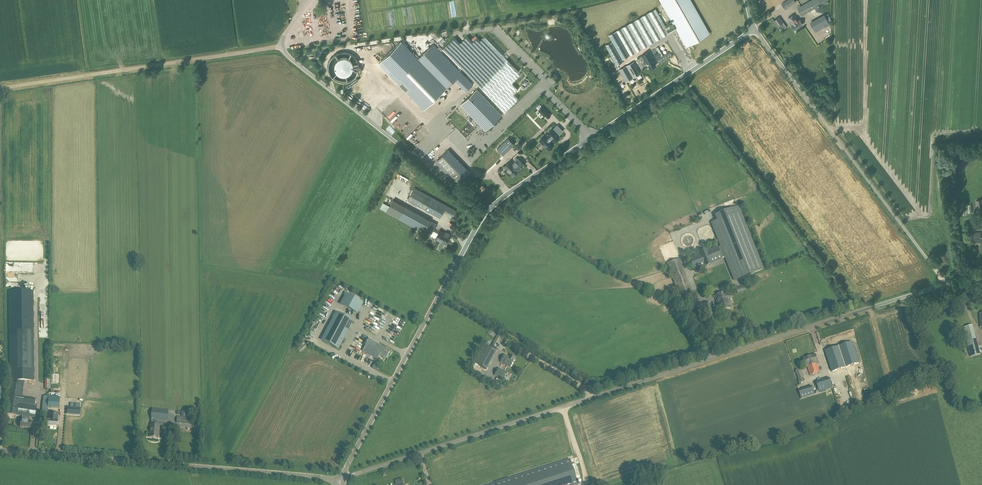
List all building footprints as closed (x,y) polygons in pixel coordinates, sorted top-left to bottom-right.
[(785,9),(794,3),(796,2),(794,0),(788,0),(782,4),(785,9)] [(797,8),(802,15),(829,0),(811,0),(797,8)] [(657,12),(619,29),(620,31),(617,32),(624,49),(617,52),(622,62),(633,56),(633,55),(653,45),(652,44),(668,36),(657,12)] [(824,14),(810,22),(816,32),(830,24),(824,14)] [(794,15),(789,19),(793,24),(791,25),(794,30),(802,24),(799,20),(798,21),(794,15)] [(779,17),(773,21),(777,26),(783,22),(779,17)] [(412,52),(447,88),(453,81),(463,92),(472,84),(427,37),(412,52)] [(402,41),(379,63),(399,84),(424,110),(447,88),(402,41)] [(649,51),(641,55),(645,62),(646,62),(650,69),(656,65),(652,59),(653,58),(649,51)] [(659,53),(655,55),(660,63),(673,56),(670,52),(661,57),(659,53)] [(346,53),(343,53),(340,53),(337,54),(335,56),(333,58),(331,60),(330,63),(329,65),(329,68),(329,71),(330,74),(331,76),(333,79),(336,81),(338,82),(341,83),(344,83),(347,83),(349,82),(352,81),(354,79),(356,77),(358,74),(358,72),(359,69),(359,66),(358,63),(357,60),(355,58),(353,56),(351,55),(348,53),(346,53)] [(527,59),(521,64),(541,84),(546,79),(539,71),(527,59)] [(634,61),(619,70),(626,81),(640,73),(634,61)] [(560,70),(552,78),(557,83),(565,76),(560,70)] [(573,99),(581,93),(576,86),(568,93),(573,99)] [(477,89),(461,104),(486,130),(502,114),(477,89)] [(567,100),(570,98),(563,92),(561,95),(567,100)] [(551,114),(542,106),(538,110),(543,115),(545,114),(548,117),(551,114)] [(545,135),(539,140),(542,144),(544,147),(545,146),(548,149),(554,144),(551,141),(553,139),(554,140),(559,135),(552,129),(547,133),(548,134),(546,136),(545,135)] [(503,155),(514,144),(508,138),(497,148),(503,155)] [(448,150),(437,161),(458,183),(470,172),(448,150)] [(492,164),(500,157),(493,150),(485,157),(486,158),(479,166),(484,171),(492,164)] [(510,161),(504,167),(507,170),(509,172),(510,172),(513,176),(519,170),(524,164),(518,158),(518,159),(516,158),(514,160),(516,161),(513,164),(510,161)] [(456,210),(414,187),(407,200),(440,218),(444,211),(453,216),(456,210)] [(711,220),(721,246),(707,251),(706,249),(699,252),(700,254),(689,259),(693,270),(704,266),(705,268),(712,265),(712,263),(726,257),(734,278),(741,275),(742,278),(763,269),(737,205),(716,213),(718,218),(711,220)] [(437,223),(406,206),(399,219),(401,221),(430,236),(437,223)] [(439,230),(435,238),(446,244),(450,236),(439,230)] [(680,259),(667,264),(682,302),(694,297),(690,286),(691,286),(680,259)] [(725,292),(715,296),(721,312),(732,308),(725,292)] [(358,313),(363,303),(347,295),(342,304),(358,313)] [(676,299),(674,304),(685,310),(687,305),(676,299)] [(711,303),(703,306),(707,317),(715,314),(711,303)] [(339,349),(353,322),(337,313),(323,340),(339,349)] [(973,325),(963,328),(970,357),(980,355),(973,325)] [(483,344),(473,363),(486,370),(496,352),(495,351),(502,338),(497,335),(490,348),(483,344)] [(369,340),(363,351),(377,359),(379,355),(386,359),(390,351),(369,340)] [(858,364),(851,344),(824,352),(831,372),(858,364)] [(504,355),(500,362),(510,368),(515,358),(510,355),(509,357),(504,355)] [(815,355),(804,358),(806,367),(807,367),(810,375),(820,372),(817,365),(818,364),(815,355)] [(499,368),(494,376),(503,381),(508,373),(499,368)] [(830,378),(816,382),(820,393),(833,388),(830,378)] [(11,384),(7,413),(22,416),(22,420),(24,420),(24,421),(20,421),(20,427),(30,428),(31,422),(28,421),(29,417),(35,418),(37,406),(35,406),(36,400),(20,398),(22,382),(16,381),(15,385),(11,384)] [(812,386),(798,391),(801,399),(815,395),(812,386)] [(48,407),(59,408),(60,398),(44,397),(42,412),(48,412),(48,407)] [(152,409),(151,420),(167,422),(169,410),(152,409)] [(57,417),(58,413),(53,412),(49,412),(48,420),(47,420),(47,425),(57,426),(57,421),(58,421),(58,417),(57,417)] [(151,425),(150,437),(159,438),(160,426),(151,425)] [(570,459),(488,484),(579,484),(570,459)]
